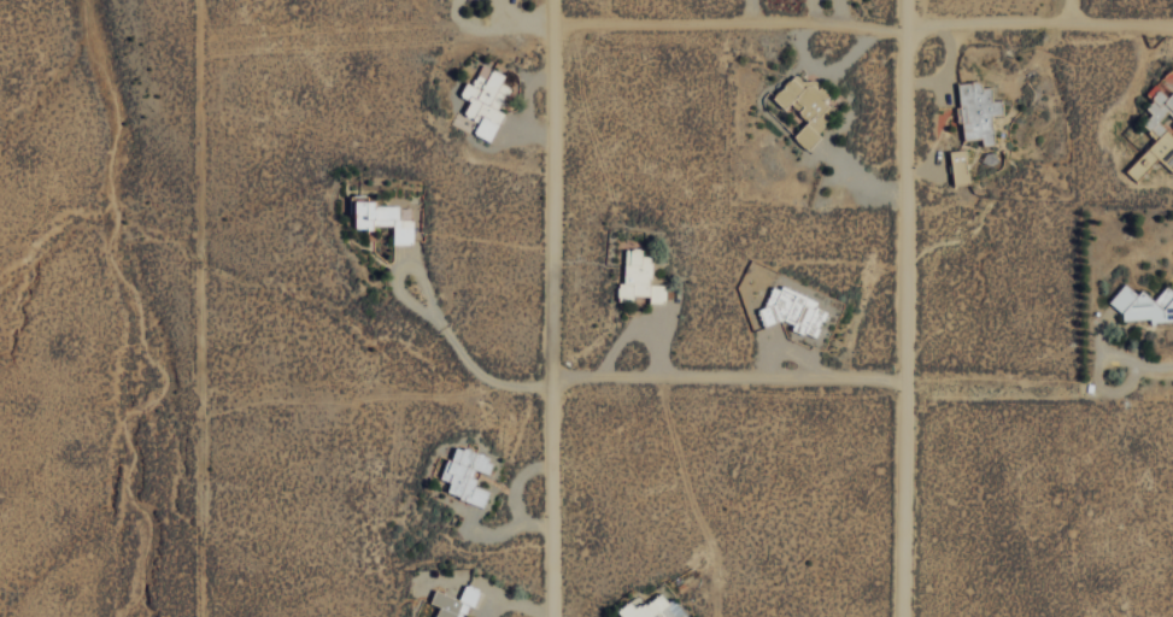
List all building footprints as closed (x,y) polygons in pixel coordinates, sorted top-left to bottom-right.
[(490,141),(505,112),(499,109),(511,86),(502,81),(506,74),(483,62),(472,83),(466,81),(459,94),(470,100),(464,113),(479,121),(473,132),(490,141)] [(1159,121),(1166,114),(1172,120),(1172,73),(1169,70),(1146,93),(1153,100),(1146,107),(1152,113),(1141,124),(1157,139),(1126,171),(1136,181),(1172,143),(1172,135),(1159,121)] [(836,113),(824,100),(830,95),(813,77),(805,83),(796,74),(772,96),(784,109),(791,104),(808,122),(794,136),(807,150),(822,136),(818,131),(836,113)] [(956,83),(962,139),(982,138),(982,145),(994,145),(991,115),(1004,114),(1002,100),(993,100),(991,86),(981,87),(981,81),(956,83)] [(954,184),(970,182),(964,149),(948,151),(954,184)] [(355,228),(375,228),(375,224),(394,224),(394,243),(413,243),(414,218),(399,218),(399,204),(376,204),(376,198),(355,198),(355,228)] [(666,302),(666,283),(651,283),(652,254),(642,254),(642,247),(625,247),(624,282),(618,282),(618,300),(633,300),(633,294),(650,295),(650,302),(666,302)] [(818,301),(775,282),(761,313),(792,327),(815,338),(828,310),(817,305),(818,301)] [(1168,283),(1154,299),(1144,291),(1135,291),(1125,282),(1109,301),(1122,312),(1123,319),(1150,317),(1151,321),(1172,320),(1172,287),(1168,283)] [(484,505),(489,490),(473,484),(477,470),(489,474),(494,457),(453,444),(442,478),(450,481),(446,493),(484,505)] [(435,589),(430,603),(439,606),(435,616),(464,616),(475,587),(465,583),(459,599),(435,589)] [(669,601),(661,591),(637,608),(631,600),(618,609),(623,616),(688,616),(674,598),(669,601)]
